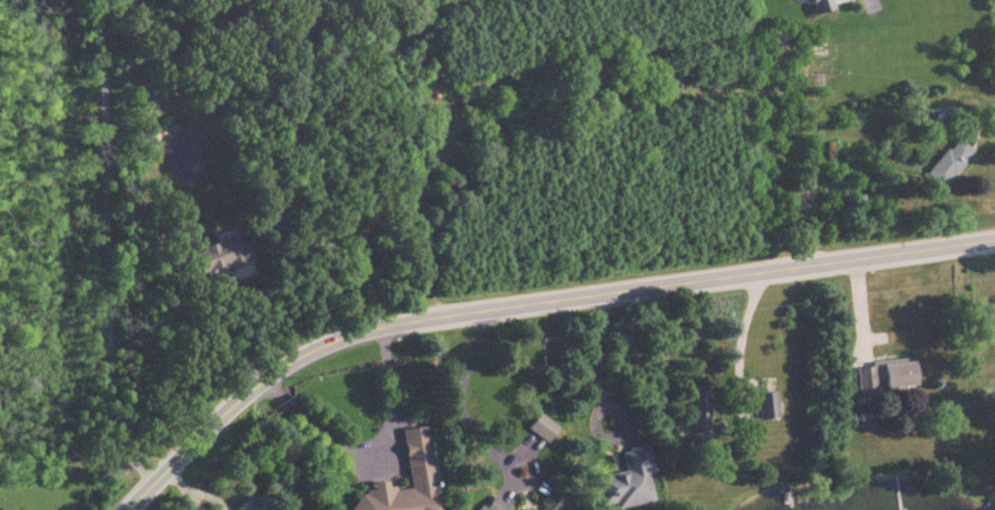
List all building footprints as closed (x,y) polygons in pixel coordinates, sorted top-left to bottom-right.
[(942,189),(973,153),(958,140),(927,176),(942,189)] [(249,244),(240,246),(239,242),(195,250),(199,276),(253,266),(249,244)] [(860,398),(878,397),(878,390),(888,390),(888,396),(900,395),(899,389),(918,388),(917,364),(859,366),(860,398)] [(714,436),(710,393),(691,394),(695,437),(714,436)] [(778,421),(778,395),(761,395),(761,421),(778,421)] [(531,429),(549,443),(560,429),(543,415),(531,429)] [(411,488),(390,491),(389,482),(373,483),(374,491),(352,494),(354,509),(439,509),(430,427),(404,430),(411,488)] [(651,474),(656,473),(651,446),(623,451),(627,473),(603,477),(608,504),(616,503),(617,509),(656,502),(651,474)] [(566,503),(565,500),(554,493),(544,509),(561,509),(566,503)] [(252,497),(236,509),(263,509),(252,497)] [(496,499),(494,499),(486,509),(514,509),(496,499)]
